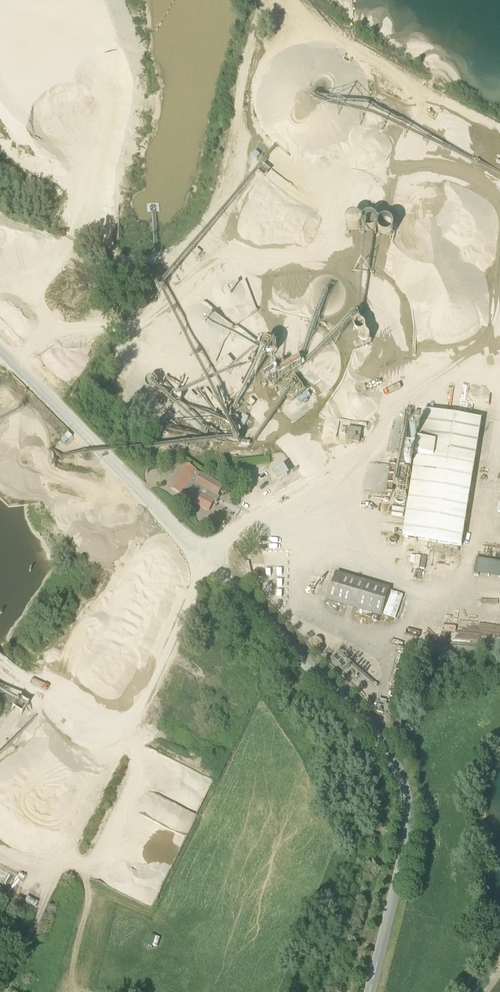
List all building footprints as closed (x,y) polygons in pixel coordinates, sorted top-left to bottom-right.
[(423,412),(418,444),(408,443),(407,455),(416,457),(404,537),(463,546),(483,422),(423,412)] [(347,440),(361,440),(362,428),(348,427),(347,440)] [(284,460),(278,464),(275,459),(270,463),(273,467),(267,471),(273,481),(279,478),(279,479),(286,475),(285,474),(291,471),(284,460)] [(183,494),(189,497),(188,499),(209,512),(215,502),(217,503),(220,498),(218,497),(224,487),(185,465),(171,489),(183,496),(183,494)] [(395,485),(398,466),(391,465),(388,484),(395,485)] [(424,569),(426,557),(415,554),(412,566),(424,569)] [(475,574),(499,577),(499,560),(477,557),(475,574)] [(327,603),(382,619),(391,589),(337,573),(327,603)] [(295,626),(303,631),(307,624),(299,619),(295,626)] [(22,684),(15,693),(29,704),(36,695),(22,684)]
